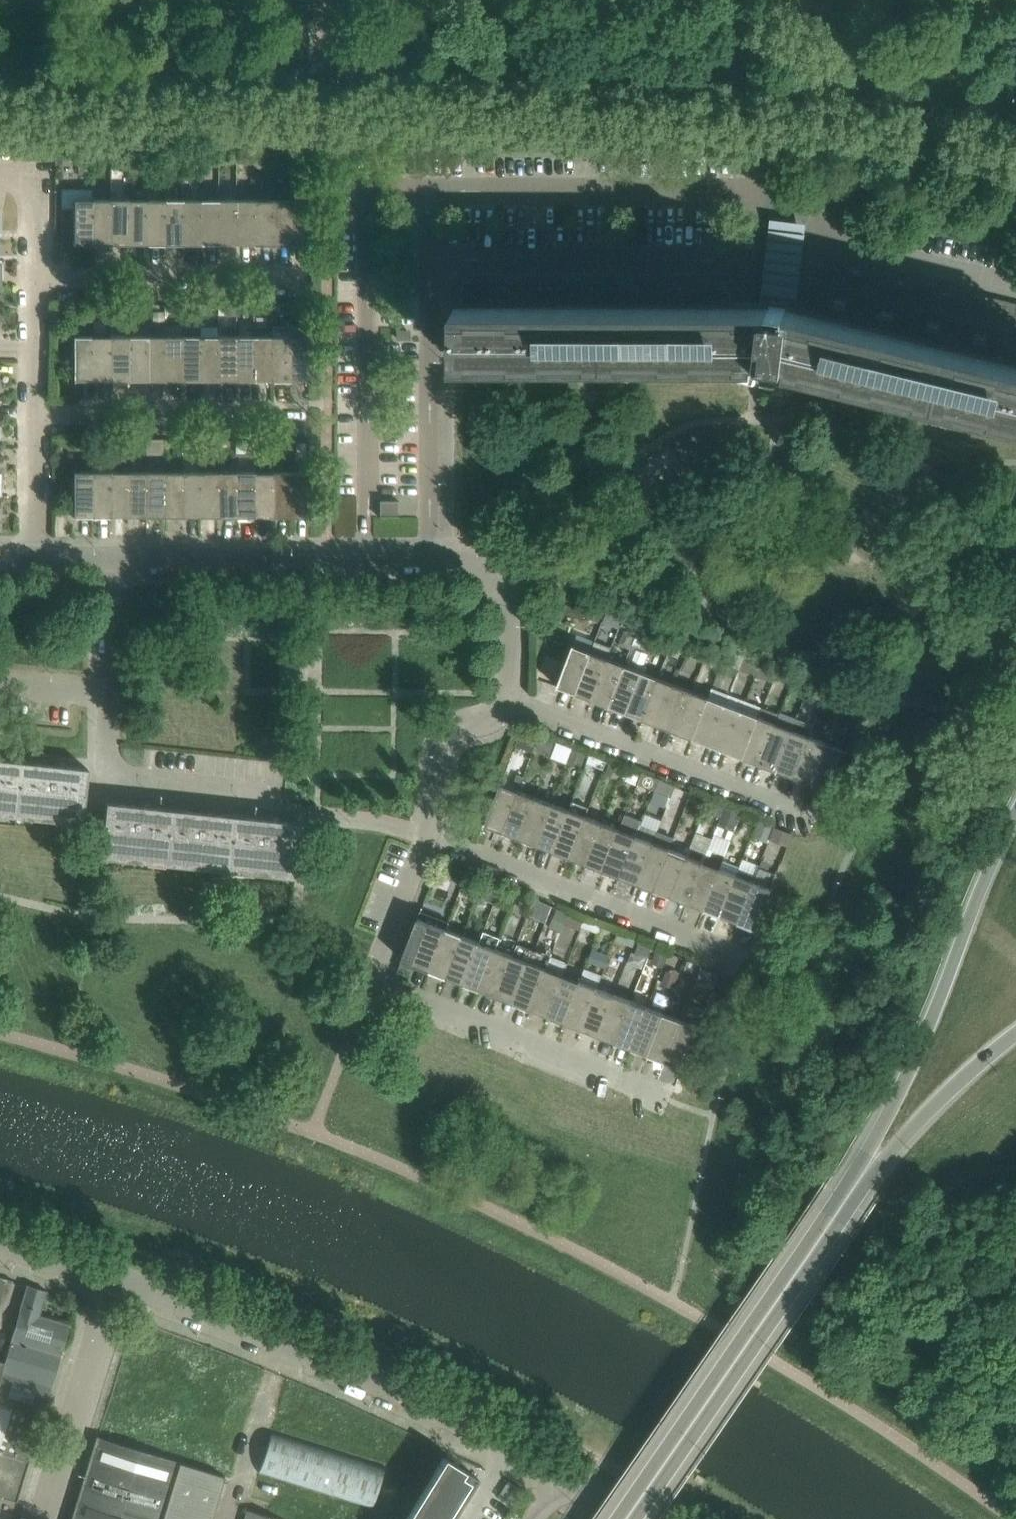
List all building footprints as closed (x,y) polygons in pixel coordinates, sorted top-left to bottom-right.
[(79,172),(89,172),(89,158),(79,158),(79,172)] [(73,244),(92,244),(92,199),(91,199),(92,189),(61,189),(61,231),(73,232),(73,244)] [(92,244),(110,244),(110,199),(92,199),(92,244)] [(110,244),(128,244),(128,200),(110,199),(110,244)] [(128,244),(146,244),(146,200),(128,200),(128,244)] [(146,244),(164,244),(164,200),(146,200),(146,244)] [(164,244),(182,244),(182,200),(164,200),(164,244)] [(200,200),(182,200),(182,244),(183,244),(200,244),(200,200)] [(201,244),(218,244),(218,200),(200,200),(200,244),(201,244)] [(218,244),(236,244),(236,200),(218,200),(218,244)] [(236,244),(254,244),(254,200),(236,200),(236,244)] [(254,244),(272,244),(272,200),(254,200),(254,244)] [(272,244),(290,244),(290,200),(272,200),(272,244)] [(309,200),(290,200),(290,244),(308,244),(309,244),(309,200)] [(776,361),(780,361),(780,358),(788,359),(786,365),(1015,422),(1015,303),(1008,301),(803,251),(805,234),(769,229),(760,303),(732,303),(732,279),(455,279),(455,361),(755,362),(755,355),(763,356),(763,359),(766,359),(766,360),(766,362),(766,363),(767,364),(768,365),(769,366),(770,366),(771,366),(772,366),(773,366),(774,365),(775,365),(776,364),(776,363),(776,362),(776,361)] [(146,336),(146,380),(164,380),(164,336),(164,324),(146,324),(146,336)] [(182,336),(182,380),(200,380),(200,326),(182,326),(182,336)] [(200,380),(218,380),(218,336),(200,336),(200,326),(200,380)] [(272,336),(272,380),(290,380),(290,326),(272,326),(272,336)] [(290,326),(290,380),(309,380),(309,336),(290,336),(290,326)] [(409,331),(397,330),(397,338),(409,338),(409,331)] [(73,380),(92,380),(92,336),(73,336),(73,380)] [(110,336),(92,336),(92,380),(110,380),(110,336)] [(128,336),(110,336),(110,380),(128,380),(128,336)] [(146,336),(128,336),(128,380),(146,380),(146,336)] [(164,380),(182,380),(182,336),(164,336),(164,380)] [(236,336),(218,336),(218,380),(236,380),(236,336)] [(236,380),(254,380),(254,336),(236,336),(236,380)] [(272,336),(254,336),(254,380),(272,380),(272,336)] [(145,440),(145,451),(163,451),(163,439),(145,439),(145,440)] [(126,448),(126,440),(114,440),(114,448),(126,448)] [(217,441),(205,441),(205,451),(216,452),(217,441)] [(92,471),(92,516),(109,516),(110,471),(110,463),(92,462),(92,471)] [(73,516),(92,516),(92,471),(73,471),(73,477),(73,498),(73,516)] [(109,516),(128,516),(128,472),(110,471),(109,516)] [(146,472),(128,472),(128,516),(146,516),(146,472)] [(164,472),(146,472),(146,516),(164,516),(164,472)] [(164,516),(182,516),(182,472),(164,472),(164,516)] [(182,516),(200,516),(200,472),(182,472),(182,516)] [(200,516),(218,516),(218,472),(200,472),(200,516)] [(218,516),(236,516),(236,472),(218,472),(218,516)] [(236,516),(254,516),(254,472),(236,472),(236,516)] [(254,516),(272,516),(272,472),(254,472),(254,516)] [(272,516),(290,516),(290,472),(272,472),(272,516)] [(309,472),(290,472),(290,516),(309,516),(309,472)] [(73,498),(73,477),(63,476),(63,498),(73,498)] [(379,515),(379,516),(398,517),(398,515),(397,515),(397,501),(398,501),(398,500),(379,500),(379,501),(381,501),(380,515),(379,515)] [(590,602),(586,612),(599,617),(603,607),(590,602)] [(619,614),(608,609),(604,618),(615,623),(619,614)] [(656,626),(642,621),(638,629),(653,635),(656,626)] [(595,640),(591,651),(575,693),(592,699),(612,647),(595,640)] [(575,693),(591,651),(573,645),(558,686),(575,693)] [(609,705),(624,664),(608,658),(612,647),(592,699),(609,705)] [(739,669),(744,657),(727,651),(727,652),(723,662),(739,669)] [(755,675),(760,663),(744,657),(739,669),(755,675)] [(777,669),(760,663),(755,675),(772,681),(777,669)] [(625,712),(641,671),(624,664),(609,705),(625,712)] [(642,718),(658,677),(641,671),(625,712),(642,718)] [(659,725),(675,684),(658,677),(642,718),(659,725)] [(676,731),(692,690),(675,684),(659,725),(676,731)] [(708,696),(693,738),(709,744),(729,694),(712,687),(708,696)] [(693,738),(708,696),(692,690),(676,731),(693,738)] [(729,694),(709,744),(726,751),(745,700),(729,694)] [(745,700),(726,751),(743,757),(762,707),(745,700)] [(762,707),(743,757),(760,764),(776,722),(779,713),(762,707)] [(777,770),(792,729),(776,722),(760,764),(777,770)] [(794,777),(809,735),(792,729),(777,770),(794,777)] [(810,783),(826,742),(809,735),(794,777),(810,783)] [(828,790),(828,789),(844,749),(826,742),(810,783),(828,790)] [(589,755),(574,750),(570,761),(585,767),(589,755)] [(607,761),(590,755),(587,763),(603,769),(607,761)] [(16,811),(16,816),(17,816),(18,812),(24,761),(0,759),(0,810),(16,811)] [(80,824),(82,824),(88,768),(24,761),(18,812),(37,814),(36,818),(61,821),(62,816),(81,818),(80,824)] [(622,769),(610,764),(606,772),(619,777),(622,769)] [(629,772),(626,779),(636,784),(640,776),(629,772)] [(653,779),(641,774),(637,783),(649,788),(653,779)] [(672,787),(659,782),(654,792),(668,797),(672,787)] [(485,824),(503,831),(519,790),(501,783),(485,824)] [(503,831),(520,837),(535,796),(519,790),(503,831)] [(520,837),(536,844),(552,803),(535,796),(520,837)] [(569,809),(553,850),(570,857),(586,816),(589,807),(572,800),(569,809)] [(725,807),(709,801),(705,810),(721,817),(725,807)] [(106,802),(100,857),(102,857),(102,852),(121,854),(121,859),(145,861),(146,857),(165,859),(164,863),(165,863),(171,809),(106,802)] [(552,803),(536,844),(553,850),(569,809),(552,803)] [(742,814),(726,807),(718,826),(734,832),(742,814)] [(229,870),(230,870),(235,816),(171,809),(165,863),(166,863),(166,859),(185,861),(185,865),(210,868),(210,863),(229,865),(229,870)] [(620,829),(604,870),(620,876),(641,824),(642,820),(625,813),(620,829)] [(235,816),(230,870),(231,866),(250,868),(249,872),(274,875),(275,870),(294,872),(293,878),(295,878),(301,823),(235,816)] [(586,816),(570,857),(587,863),(603,822),(586,816)] [(765,850),(774,827),(759,821),(750,844),(765,850)] [(620,829),(603,822),(587,863),(604,870),(620,829)] [(641,824),(620,876),(637,883),(653,842),(658,830),(641,824)] [(780,829),(774,827),(769,839),(788,846),(793,834),(780,829)] [(653,842),(637,883),(654,889),(670,848),(653,842)] [(687,855),(670,848),(654,889),(671,896),(687,855)] [(671,896),(687,902),(703,861),(687,855),(671,896)] [(740,867),(721,915),(738,922),(759,866),(760,865),(743,859),(740,867)] [(720,868),(704,909),(721,915),(740,867),(723,860),(720,868)] [(687,902),(704,909),(720,868),(703,861),(687,902)] [(777,872),(759,866),(738,922),(755,929),(771,887),(777,872)] [(464,895),(476,899),(480,887),(468,883),(464,895)] [(560,931),(567,913),(556,909),(549,927),(560,931)] [(580,929),(583,920),(568,914),(564,923),(580,929)] [(403,960),(430,970),(446,929),(418,918),(402,959),(403,960)] [(447,977),(463,935),(446,929),(430,970),(447,977)] [(480,990),(497,948),(501,937),(484,931),(480,942),(464,983),(480,990)] [(447,977),(464,983),(480,942),(463,935),(447,977)] [(652,946),(640,941),(635,952),(648,957),(652,946)] [(513,955),(497,996),(514,1003),(534,950),(518,944),(513,955)] [(497,996),(513,955),(497,948),(480,990),(497,996)] [(668,953),(657,949),(652,961),(664,965),(668,953)] [(534,950),(514,1003),(531,1009),(551,957),(534,950)] [(551,957),(531,1009),(548,1016),(564,974),(568,963),(551,957)] [(719,975),(702,968),(696,982),(713,989),(719,975)] [(580,981),(564,1022),(581,1029),(597,987),(602,975),(585,969),(580,981)] [(674,987),(678,977),(666,972),(662,983),(674,987)] [(548,1016),(564,1022),(580,981),(564,974),(548,1016)] [(614,994),(597,987),(581,1029),(598,1035),(614,994)] [(631,1000),(614,994),(598,1035),(615,1041),(631,1000)] [(615,1041),(632,1048),(648,1006),(631,1000),(615,1041)] [(632,1048),(648,1054),(664,1013),(648,1006),(632,1048)] [(648,1054),(665,1061),(681,1019),(664,1013),(648,1054)] [(699,1026),(681,1019),(665,1061),(683,1068),(699,1026)] [(0,1370),(0,1403),(41,1416),(70,1324),(39,1315),(46,1291),(26,1284),(2,1362),(0,1370)] [(15,1500),(41,1416),(0,1403),(0,1496),(15,1500)] [(385,1465),(272,1430),(259,1473),(372,1508),(385,1465)] [(225,1476),(97,1437),(72,1518),(211,1518),(225,1476)] [(405,1518),(452,1518),(478,1477),(444,1456),(405,1518)] [(15,1500),(0,1496),(0,1518),(9,1518),(15,1500)] [(242,1518),(281,1518),(245,1509),(242,1518)]
